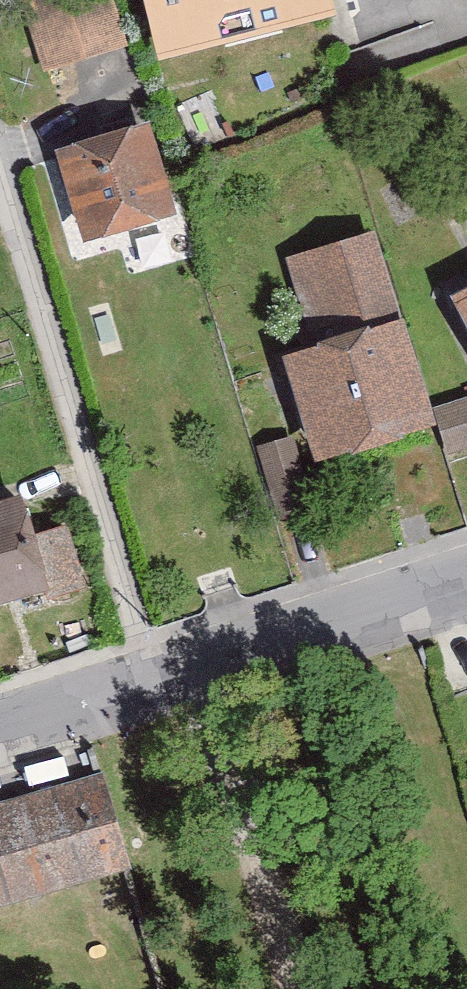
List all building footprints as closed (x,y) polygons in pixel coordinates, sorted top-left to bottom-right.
[(52,81),(138,55),(122,0),(28,0),(52,81)] [(172,53),(352,13),(349,0),(160,0),(172,53)] [(162,123),(69,149),(97,246),(190,220),(162,123)] [(388,230),(297,258),(325,346),(297,355),(331,461),(453,422),(388,230)] [(0,497),(0,603),(66,585),(38,486),(0,497)] [(0,800),(0,911),(140,871),(110,769),(0,800)]
